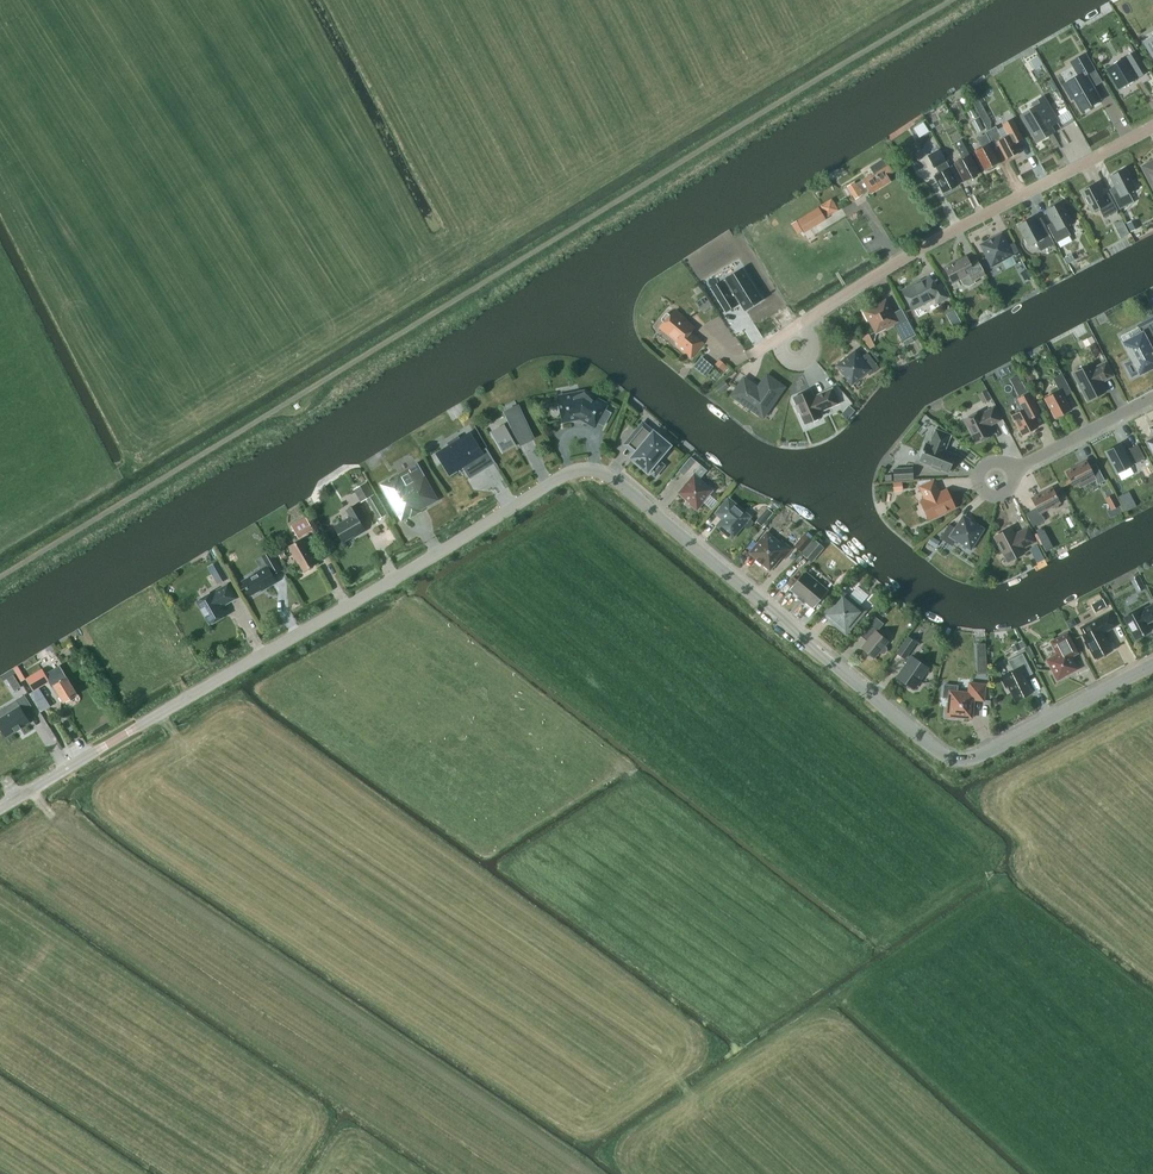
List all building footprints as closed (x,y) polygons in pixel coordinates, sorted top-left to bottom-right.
[(1132,52),(1105,68),(1118,90),(1147,72),(1135,51),(1131,44),(1128,45),(1132,52)] [(1078,76),(1064,84),(1072,98),(1074,97),(1082,110),(1099,100),(1092,87),(1102,82),(1086,53),(1080,56),(1071,62),(1075,69),(1078,76)] [(1036,138),(1046,132),(1044,129),(1056,121),(1041,96),(1033,102),(1037,108),(1023,116),(1036,138)] [(990,128),(991,121),(979,99),(972,102),(987,130),(990,128)] [(984,129),(978,118),(971,122),(977,133),(984,129)] [(1024,139),(1013,118),(1002,124),(1008,135),(1003,138),(996,125),(990,128),(987,130),(986,131),(995,147),(998,145),(1006,159),(1021,151),(1017,143),(1024,139)] [(985,171),(1000,163),(993,151),(995,150),(986,133),(977,138),(981,147),(974,151),(985,171)] [(969,154),(961,139),(954,143),(962,158),(953,163),(963,182),(980,173),(970,154),(969,154)] [(959,184),(940,148),(928,155),(935,168),(936,167),(939,173),(934,176),(943,193),(959,184)] [(907,161),(914,157),(909,149),(902,152),(907,161)] [(871,193),(890,181),(887,176),(893,172),(886,161),(880,160),(869,167),(873,173),(855,184),(854,181),(848,185),(855,198),(862,194),(861,193),(869,189),(871,193)] [(1143,167),(1152,186),(1152,161),(1143,167)] [(1133,192),(1136,183),(1131,181),(1124,169),(1110,176),(1115,185),(1108,188),(1119,209),(1133,202),(1128,192),(1130,191),(1133,192)] [(1102,196),(1095,184),(1081,191),(1088,203),(1086,209),(1096,212),(1096,209),(1098,208),(1103,217),(1117,210),(1108,192),(1102,196)] [(1070,225),(1073,216),(1067,214),(1061,202),(1047,209),(1053,221),(1047,225),(1056,242),(1070,235),(1065,226),(1067,224),(1070,225)] [(804,233),(826,219),(818,206),(796,220),(804,233)] [(1038,229),(1032,217),(1018,224),(1025,237),(1023,242),(1032,245),(1033,242),(1035,241),(1040,250),(1054,243),(1045,226),(1038,229)] [(1130,232),(1139,228),(1134,219),(1126,223),(1130,232)] [(1122,220),(1113,225),(1116,230),(1125,225),(1122,220)] [(1007,245),(1001,233),(981,244),(987,256),(986,256),(991,267),(1001,261),(1001,260),(1011,254),(1015,260),(1022,257),(1014,242),(1007,245)] [(1099,248),(1106,245),(1103,238),(1096,242),(1099,248)] [(1066,264),(1075,260),(1072,254),(1063,258),(1066,264)] [(970,263),(966,256),(944,267),(952,282),(959,278),(962,285),(969,286),(976,283),(974,279),(985,274),(977,260),(970,263)] [(1025,280),(1031,277),(1027,269),(1020,272),(1025,280)] [(755,302),(754,301),(760,297),(744,272),(728,283),(730,285),(716,294),(712,287),(711,288),(725,311),(736,304),(735,303),(739,300),(745,309),(755,302)] [(935,287),(929,277),(914,285),(913,284),(904,289),(914,308),(934,297),(937,303),(948,297),(941,283),(935,287)] [(892,313),(885,301),(874,307),(873,306),(864,311),(869,320),(870,320),(876,331),(893,322),(903,341),(916,335),(901,308),(892,313)] [(685,318),(675,309),(670,315),(668,313),(666,313),(662,318),(662,320),(664,322),(658,330),(691,357),(703,343),(690,331),(693,327),(684,319),(685,318)] [(953,325),(961,321),(956,312),(948,316),(953,325)] [(1137,326),(1141,333),(1134,337),(1135,339),(1125,344),(1133,360),(1126,364),(1132,375),(1149,366),(1150,368),(1152,366),(1152,351),(1152,352),(1149,346),(1152,344),(1152,318),(1137,326)] [(870,349),(875,345),(869,333),(861,337),(870,349)] [(1085,347),(1095,342),(1092,335),(1082,340),(1085,347)] [(1101,353),(1096,344),(1089,348),(1094,356),(1101,353)] [(861,357),(856,352),(855,351),(845,359),(844,357),(835,365),(842,374),(844,373),(852,383),(869,369),(872,373),(879,367),(867,352),(861,357)] [(703,352),(695,361),(707,371),(715,361),(703,352)] [(723,372),(728,367),(719,359),(715,364),(723,372)] [(1113,375),(1106,362),(1093,368),(1091,364),(1073,373),(1088,400),(1105,391),(1099,380),(1104,378),(1105,380),(1113,375)] [(1027,383),(1036,379),(1032,370),(1024,374),(1027,383)] [(1055,417),(1070,409),(1063,396),(1071,392),(1061,373),(1052,378),(1059,390),(1045,398),(1055,417)] [(763,416),(783,387),(767,375),(758,388),(744,378),(732,395),(763,416)] [(720,394),(729,386),(724,380),(714,388),(720,394)] [(1001,397),(995,386),(988,389),(993,400),(1001,397)] [(840,402),(833,387),(818,394),(818,396),(814,397),(811,390),(811,389),(793,397),(793,398),(794,398),(796,403),(795,406),(797,412),(800,413),(804,420),(803,421),(803,422),(822,413),(821,413),(820,411),(840,402)] [(844,405),(851,402),(840,388),(837,389),(844,405)] [(982,403),(991,399),(986,390),(978,394),(982,403)] [(595,426),(607,404),(584,391),(558,396),(563,421),(573,419),(573,421),(578,422),(580,418),(595,426)] [(1022,434),(1037,427),(1030,413),(1039,409),(1030,392),(1015,400),(1020,411),(1012,415),(1022,434)] [(845,410),(851,415),(854,411),(848,406),(845,410)] [(533,439),(518,407),(506,413),(512,426),(506,429),(505,428),(493,435),(503,452),(515,445),(513,443),(518,440),(521,444),(533,439)] [(1000,420),(993,407),(981,413),(980,411),(963,419),(976,443),(992,434),(987,424),(991,422),(992,424),(1000,420)] [(655,477),(665,465),(657,458),(667,447),(659,440),(660,438),(643,423),(627,441),(638,450),(632,457),(655,477)] [(945,450),(951,435),(935,428),(929,444),(926,442),(922,451),(923,451),(919,460),(931,465),(930,466),(940,470),(941,469),(948,472),(955,454),(945,450)] [(481,454),(468,433),(460,439),(458,436),(447,443),(449,445),(438,452),(450,473),(462,466),(466,473),(476,466),(472,459),(481,454)] [(1145,441),(1152,457),(1152,436),(1145,441)] [(1121,443),(1105,451),(1116,473),(1132,465),(1132,464),(1144,458),(1137,444),(1124,451),(1121,443)] [(699,479),(707,470),(691,456),(678,471),(684,475),(687,472),(692,476),(678,492),(691,503),(690,504),(697,510),(703,503),(702,502),(712,490),(699,479)] [(476,490),(504,478),(497,461),(469,473),(476,490)] [(1091,471),(1086,461),(1066,472),(1071,481),(1070,484),(1080,487),(1081,481),(1093,475),(1097,484),(1104,480),(1098,467),(1091,471)] [(437,499),(424,476),(417,464),(391,478),(389,479),(389,480),(382,484),(402,519),(437,499)] [(894,480),(914,479),(913,467),(893,468),(894,480)] [(939,493),(937,489),(938,488),(934,479),(919,486),(925,500),(923,501),(931,518),(955,507),(947,490),(939,493)] [(366,498),(374,494),(366,481),(353,489),(361,502),(366,498)] [(893,492),(903,491),(902,481),(892,482),(893,492)] [(1057,508),(1060,498),(1057,497),(1052,488),(1031,498),(1036,508),(1026,513),(1032,526),(1044,520),(1040,512),(1051,506),(1057,508)] [(1111,510),(1120,506),(1113,493),(1104,498),(1111,510)] [(385,514),(374,494),(366,498),(378,518),(385,514)] [(751,519),(749,516),(728,499),(717,513),(726,521),(720,527),(731,537),(742,525),(745,528),(748,529),(754,522),(751,519)] [(358,535),(365,530),(360,521),(367,517),(359,502),(347,509),(351,516),(334,525),(343,541),(357,533),(358,535)] [(762,526),(767,519),(761,514),(756,521),(762,526)] [(949,523),(940,538),(947,542),(949,539),(954,543),(956,539),(962,542),(961,544),(971,550),(977,540),(976,539),(983,528),(963,516),(956,528),(949,523)] [(298,538),(313,529),(306,517),(291,525),(298,538)] [(1035,541),(1027,527),(1019,531),(1019,533),(1015,535),(1011,527),(994,536),(1006,559),(1023,551),(1021,548),(1035,541)] [(1042,531),(1037,533),(1046,551),(1052,547),(1044,530),(1042,531)] [(778,542),(767,532),(750,552),(757,558),(756,560),(761,564),(762,563),(770,569),(780,556),(783,559),(791,548),(780,539),(778,542)] [(802,552),(812,540),(804,533),(794,545),(802,552)] [(932,536),(928,542),(935,547),(939,541),(932,536)] [(316,563),(311,554),(312,554),(303,538),(289,546),(298,562),(299,562),(304,570),(316,563)] [(812,562),(824,547),(814,539),(801,553),(812,562)] [(281,570),(273,555),(270,551),(262,556),(268,566),(264,569),(263,568),(254,572),(255,573),(242,581),(250,595),(265,587),(266,588),(277,582),(273,575),(281,570)] [(798,570),(805,562),(801,559),(795,566),(796,568),(798,570)] [(789,576),(796,568),(795,566),(793,564),(786,573),(789,576)] [(218,584),(229,578),(223,567),(211,574),(218,584)] [(813,606),(826,590),(807,574),(794,590),(813,606)] [(1142,582),(1133,586),(1137,593),(1145,588),(1142,582)] [(236,598),(227,584),(212,592),(197,601),(210,624),(225,615),(221,607),(236,598)] [(846,633),(856,621),(865,610),(842,591),(823,614),(846,633)] [(1095,613),(1107,606),(1103,598),(1091,604),(1095,613)] [(879,612),(884,607),(879,603),(875,609),(879,612)] [(1140,609),(1140,608),(1123,617),(1135,640),(1152,631),(1149,624),(1152,622),(1152,603),(1140,609)] [(1106,630),(1116,625),(1109,612),(1080,627),(1083,634),(1082,635),(1085,641),(1084,641),(1087,648),(1088,648),(1094,658),(1095,658),(1096,659),(1112,651),(1102,631),(1106,629),(1106,630)] [(888,641),(876,631),(884,623),(874,614),(868,621),(858,633),(864,638),(864,637),(867,640),(862,647),(874,657),(879,651),(881,653),(884,653),(886,650),(886,647),(884,645),(888,641)] [(1070,628),(1076,625),(1073,618),(1066,621),(1070,628)] [(1057,681),(1065,676),(1064,675),(1077,669),(1068,651),(1075,647),(1067,632),(1054,639),(1060,652),(1047,659),(1053,672),(1052,672),(1057,681)] [(904,658),(916,641),(908,636),(896,652),(904,658)] [(1014,652),(1026,647),(1022,640),(1010,646),(1014,652)] [(987,679),(988,667),(988,665),(987,651),(978,652),(979,666),(978,678),(987,679)] [(1032,693),(1024,677),(1033,673),(1023,653),(1008,660),(1013,671),(1000,677),(1005,687),(1008,685),(1016,700),(1032,693)] [(913,688),(928,667),(912,656),(897,677),(913,688)] [(67,677),(63,670),(59,665),(45,674),(42,669),(27,678),(34,690),(49,681),(48,679),(55,675),(59,682),(54,685),(64,701),(77,694),(67,677)] [(14,675),(7,679),(15,692),(21,687),(14,675)] [(983,700),(985,684),(969,683),(968,692),(957,691),(957,685),(944,684),(943,697),(949,698),(948,706),(946,706),(945,717),(955,718),(956,716),(972,718),(974,699),(983,700)] [(24,694),(16,699),(20,705),(0,717),(0,727),(6,736),(15,731),(16,731),(16,730),(20,728),(21,728),(21,727),(30,721),(26,715),(34,710),(24,694)]
